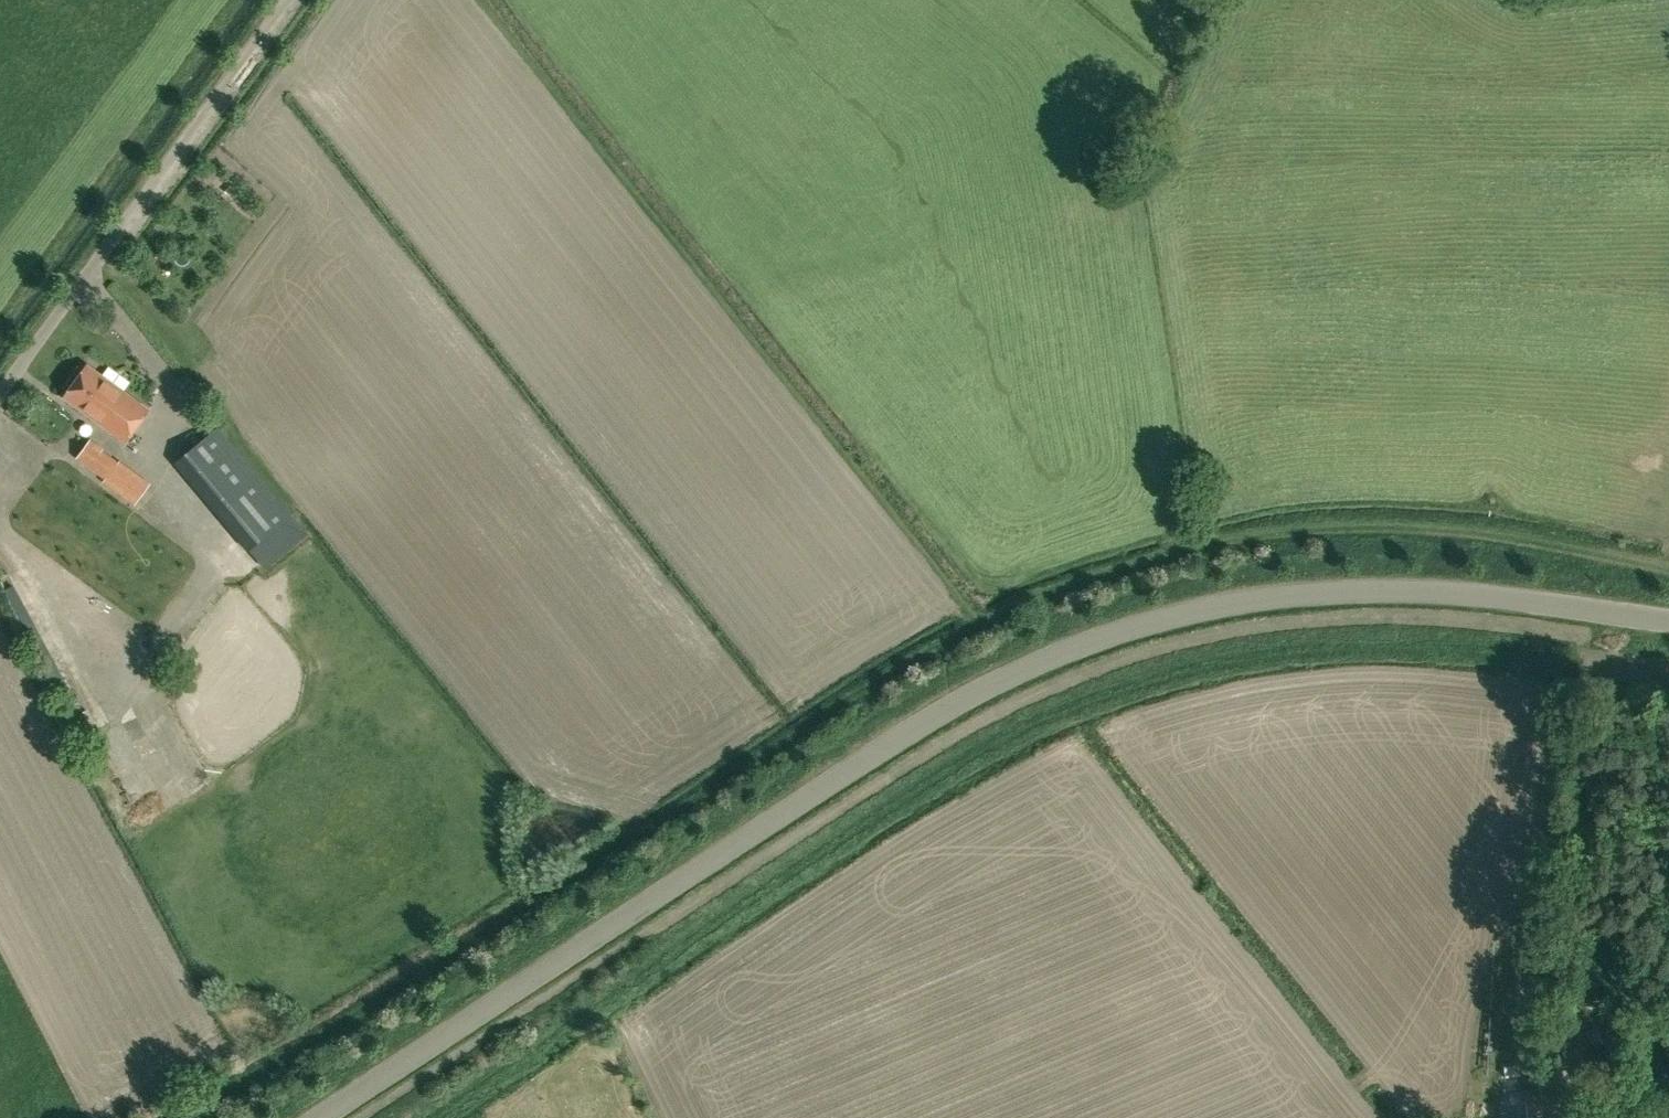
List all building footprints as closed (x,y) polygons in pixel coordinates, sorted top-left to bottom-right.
[(127,442),(150,409),(88,364),(64,396),(127,442)] [(308,534),(290,514),(221,431),(219,428),(177,462),(248,547),(267,570),(308,534)] [(119,461),(102,449),(103,448),(90,438),(76,458),(104,479),(102,481),(135,505),(151,482),(120,460),(119,461)] [(166,651),(166,641),(146,641),(146,650),(166,651)] [(1532,998),(1521,997),(1519,1016),(1530,1017),(1531,1004),(1532,998)] [(1533,1079),(1542,1078),(1541,1070),(1532,1071),(1533,1079)] [(1556,1086),(1523,1088),(1527,1117),(1560,1117),(1556,1086)]
